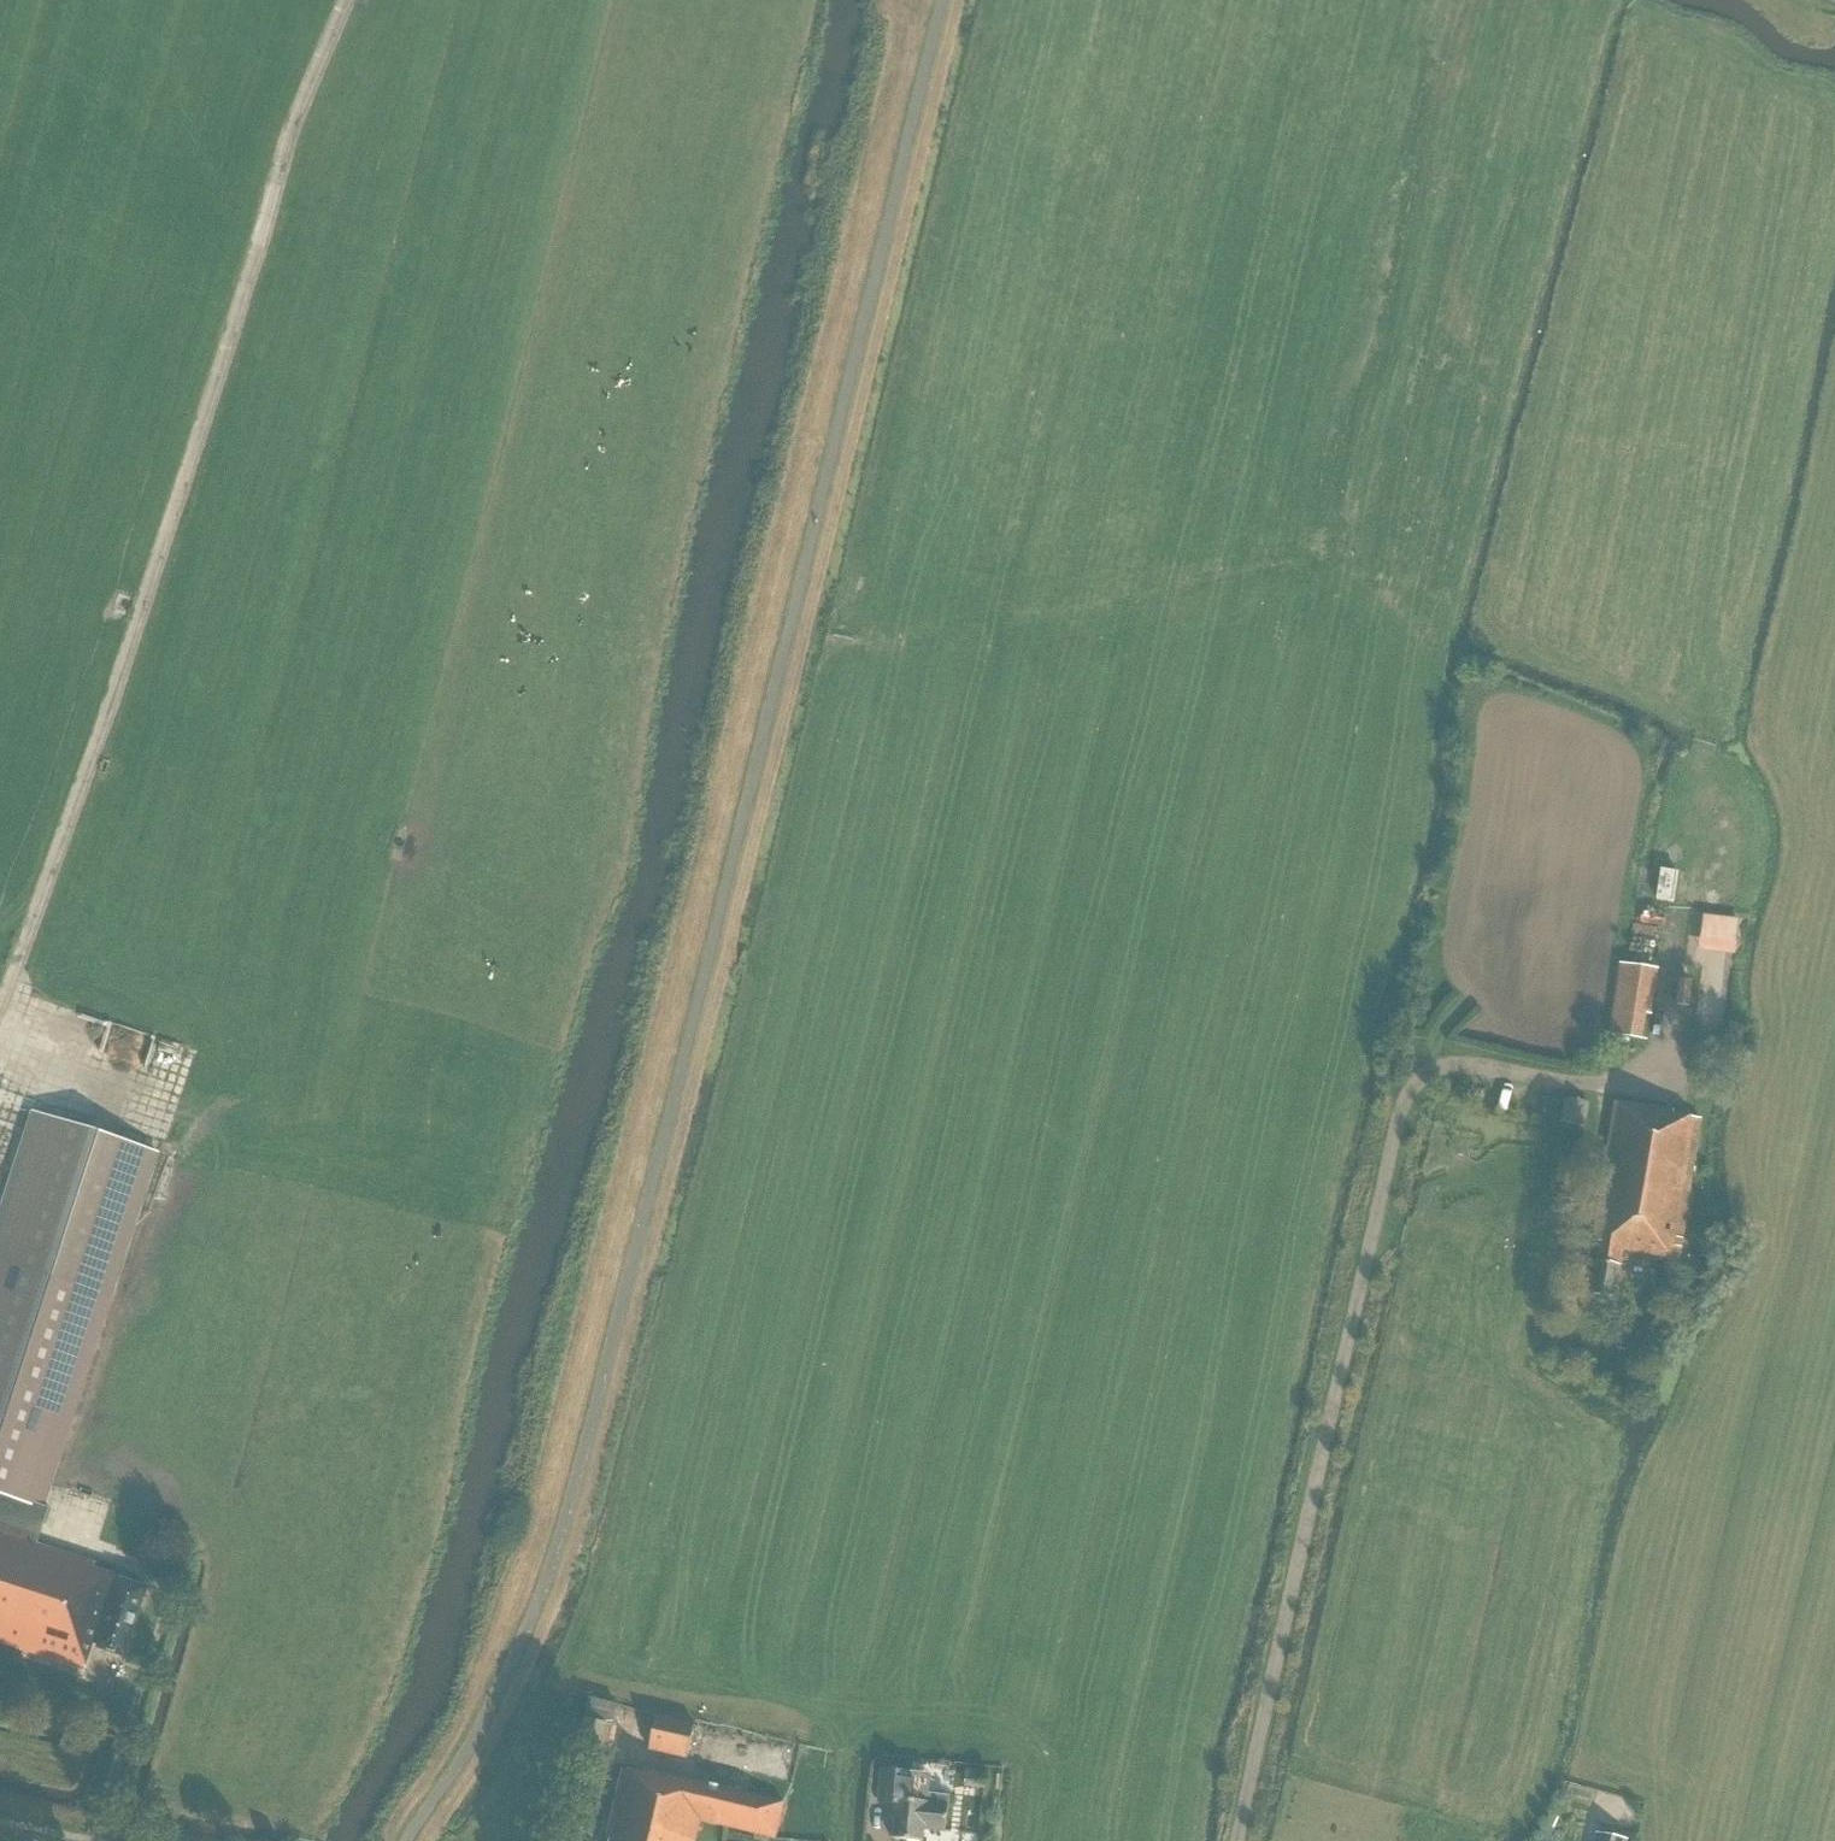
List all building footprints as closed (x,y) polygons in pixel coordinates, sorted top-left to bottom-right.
[(1672,905),(1677,876),(1661,873),(1657,903),(1672,905)] [(1743,916),(1705,914),(1703,950),(1741,952),(1743,916)] [(1606,1033),(1642,1040),(1647,1014),(1650,1015),(1658,969),(1619,962),(1606,1033)] [(1576,1100),(1575,1100),(1574,1100),(1573,1100),(1572,1100),(1571,1101),(1570,1101),(1569,1102),(1568,1102),(1567,1103),(1566,1104),(1565,1105),(1564,1106),(1564,1107),(1563,1108),(1563,1109),(1563,1110),(1563,1111),(1563,1112),(1563,1113),(1563,1114),(1563,1115),(1564,1116),(1564,1117),(1564,1118),(1565,1119),(1566,1120),(1566,1121),(1567,1121),(1568,1122),(1569,1122),(1570,1123),(1571,1123),(1572,1124),(1573,1124),(1574,1124),(1575,1124),(1576,1124),(1577,1124),(1578,1124),(1579,1123),(1580,1123),(1581,1122),(1582,1122),(1582,1121),(1583,1121),(1584,1120),(1585,1119),(1585,1118),(1586,1117),(1586,1116),(1586,1115),(1587,1114),(1587,1113),(1587,1112),(1587,1111),(1586,1110),(1586,1109),(1586,1108),(1586,1107),(1585,1106),(1585,1105),(1584,1104),(1583,1104),(1582,1103),(1582,1102),(1581,1102),(1580,1101),(1579,1101),(1578,1101),(1577,1100),(1576,1100)] [(1622,1251),(1679,1259),(1701,1119),(1673,1115),(1674,1111),(1616,1102),(1593,1241),(1599,1242),(1591,1295),(1615,1299),(1622,1251)] [(42,1506),(158,1153),(35,1113),(0,1220),(0,1643),(85,1671),(94,1644),(100,1647),(100,1648),(124,1656),(146,1590),(122,1582),(121,1583),(115,1581),(116,1576),(94,1568),(95,1563),(37,1544),(49,1508),(42,1506)] [(605,1724),(611,1725),(616,1705),(591,1699),(579,1747),(598,1752),(605,1724)] [(650,1750),(688,1758),(696,1725),(658,1716),(650,1750)] [(775,1839),(784,1803),(645,1769),(644,1774),(623,1769),(606,1840),(611,1840),(610,1840),(695,1840),(700,1821),(775,1839)] [(927,1795),(926,1803),(910,1801),(913,1773),(882,1770),(879,1802),(896,1804),(892,1839),(911,1840),(923,1840),(924,1830),(945,1832),(948,1805),(949,1797),(927,1795)] [(1596,1833),(1594,1840),(1628,1840),(1629,1840),(1596,1833)]
